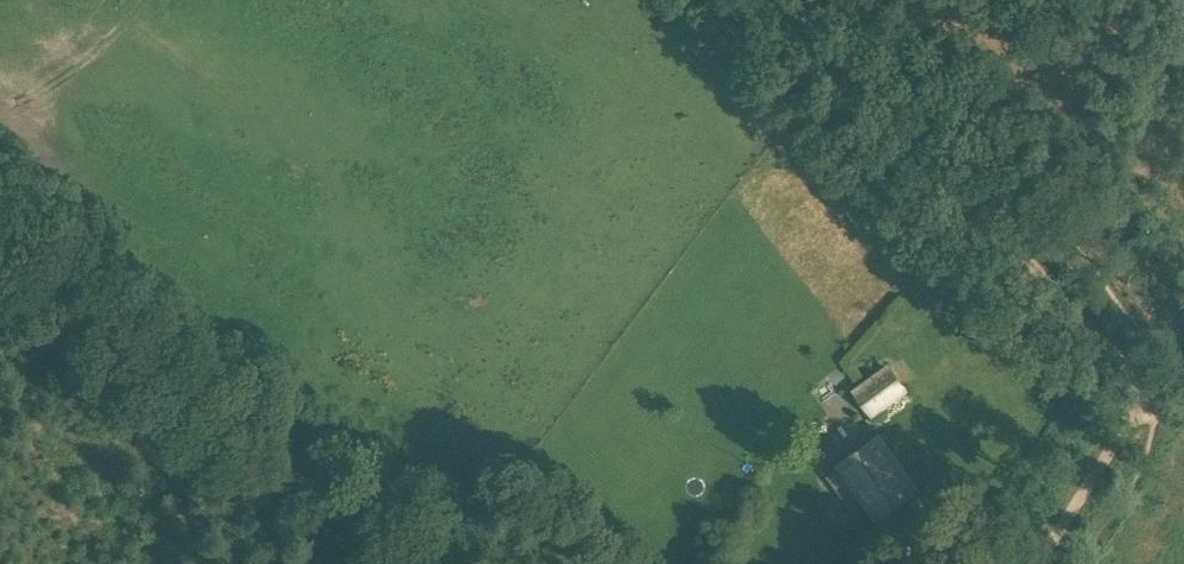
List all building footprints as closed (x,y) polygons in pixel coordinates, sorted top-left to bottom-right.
[(889,370),(856,393),(872,414),(905,390),(889,370)] [(878,437),(839,466),(877,518),(916,489),(878,437)]
